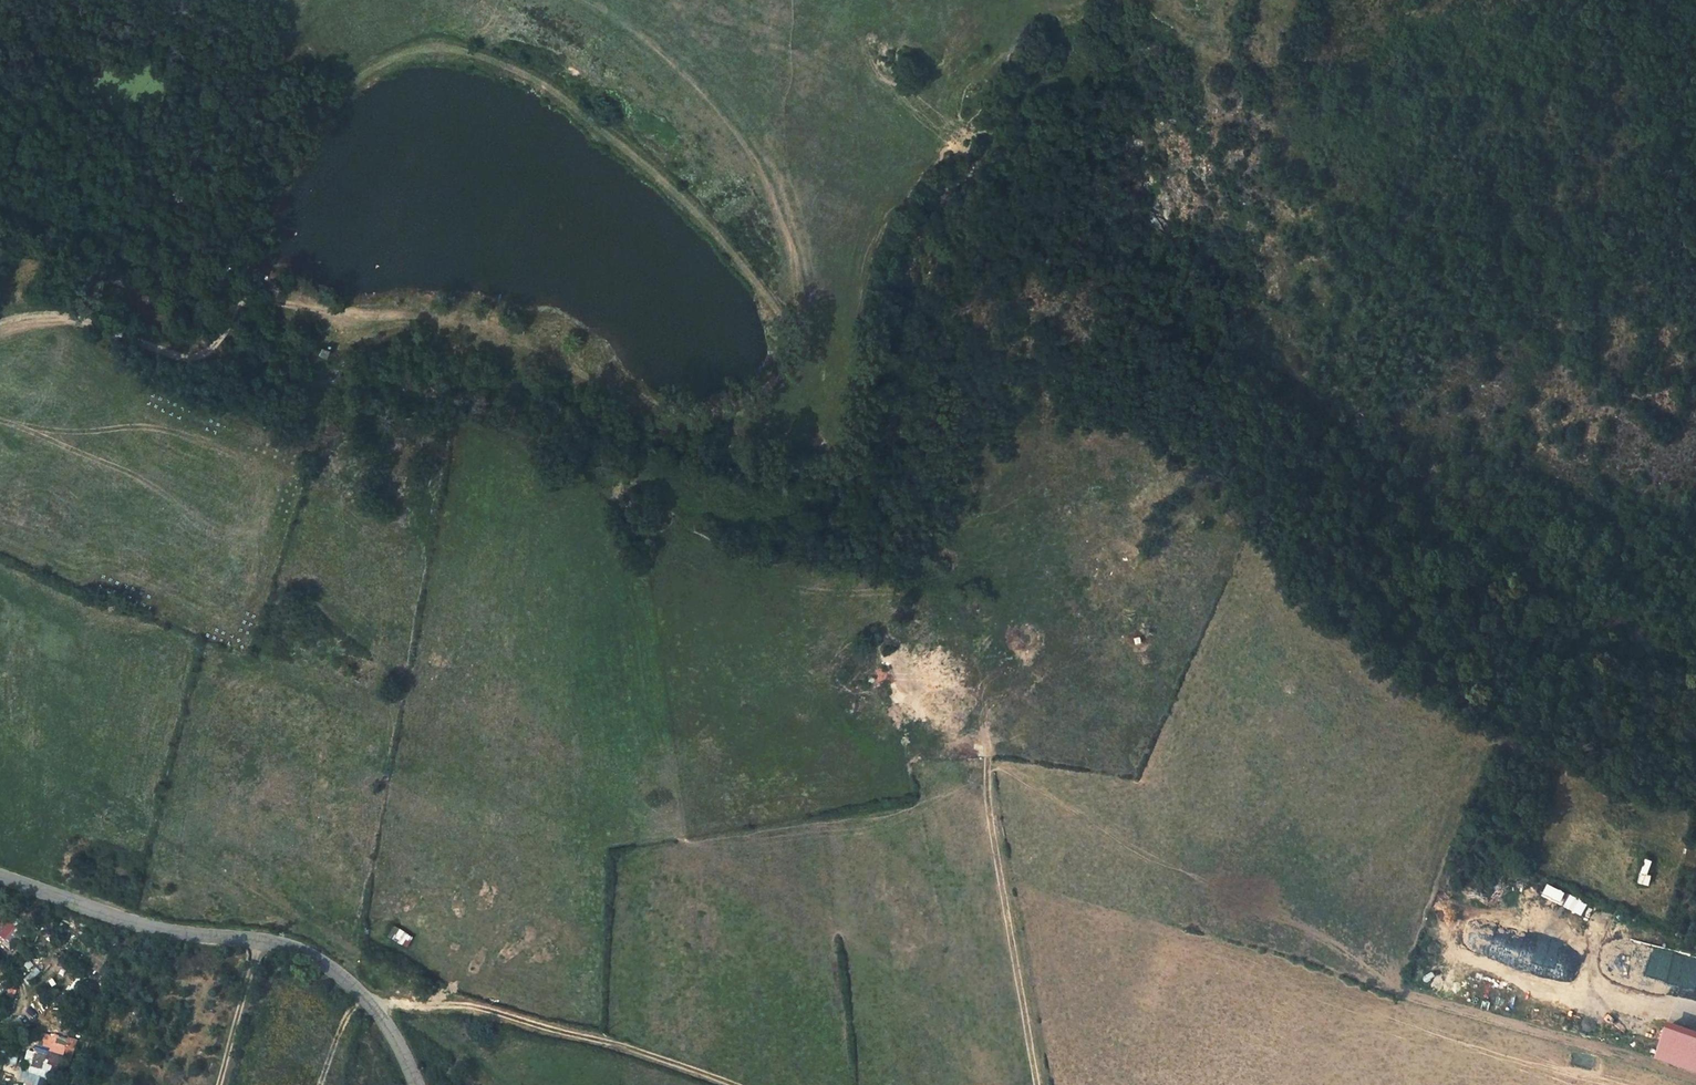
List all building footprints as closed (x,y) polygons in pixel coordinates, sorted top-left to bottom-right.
[(24,1040),(18,1060),(13,1058),(9,1070),(13,1072),(12,1075),(9,1084),(30,1084),(33,1076),(42,1079),(50,1054),(58,1056),(61,1046),(53,1044),(52,1046),(36,1041),(35,1044),(33,1040),(30,1039),(28,1039),(26,1039),(24,1040)] [(12,1075),(5,1073),(1,1084),(9,1084),(12,1075)]
